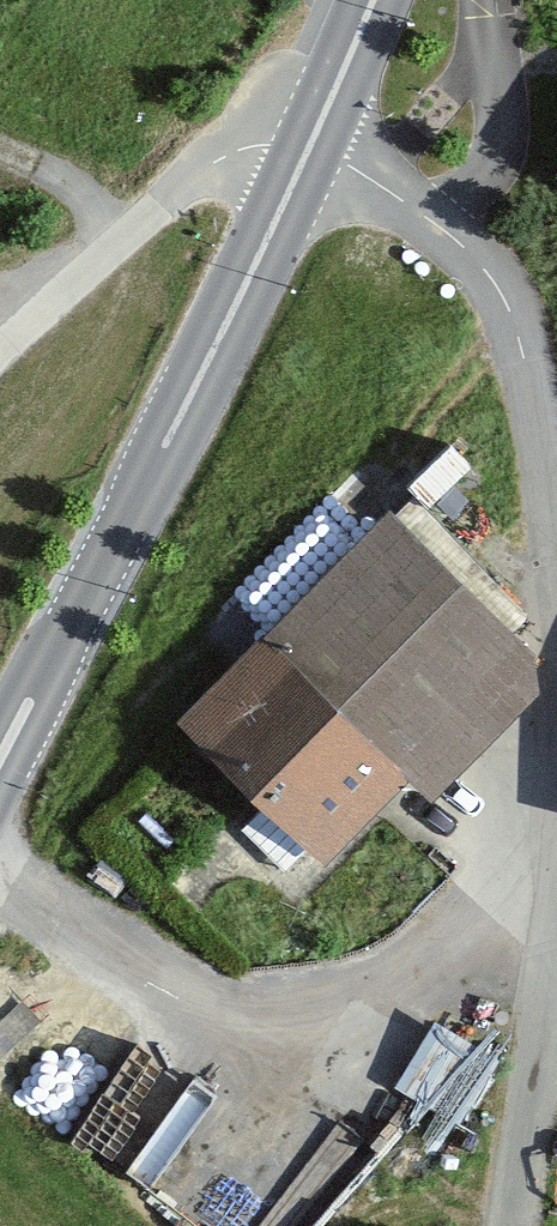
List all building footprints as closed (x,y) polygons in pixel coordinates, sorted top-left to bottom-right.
[(388,536),(197,733),(327,858),(414,769),(434,788),(538,680),(388,536)] [(439,1011),(400,1076),(465,1115),(505,1050),(439,1011)]
